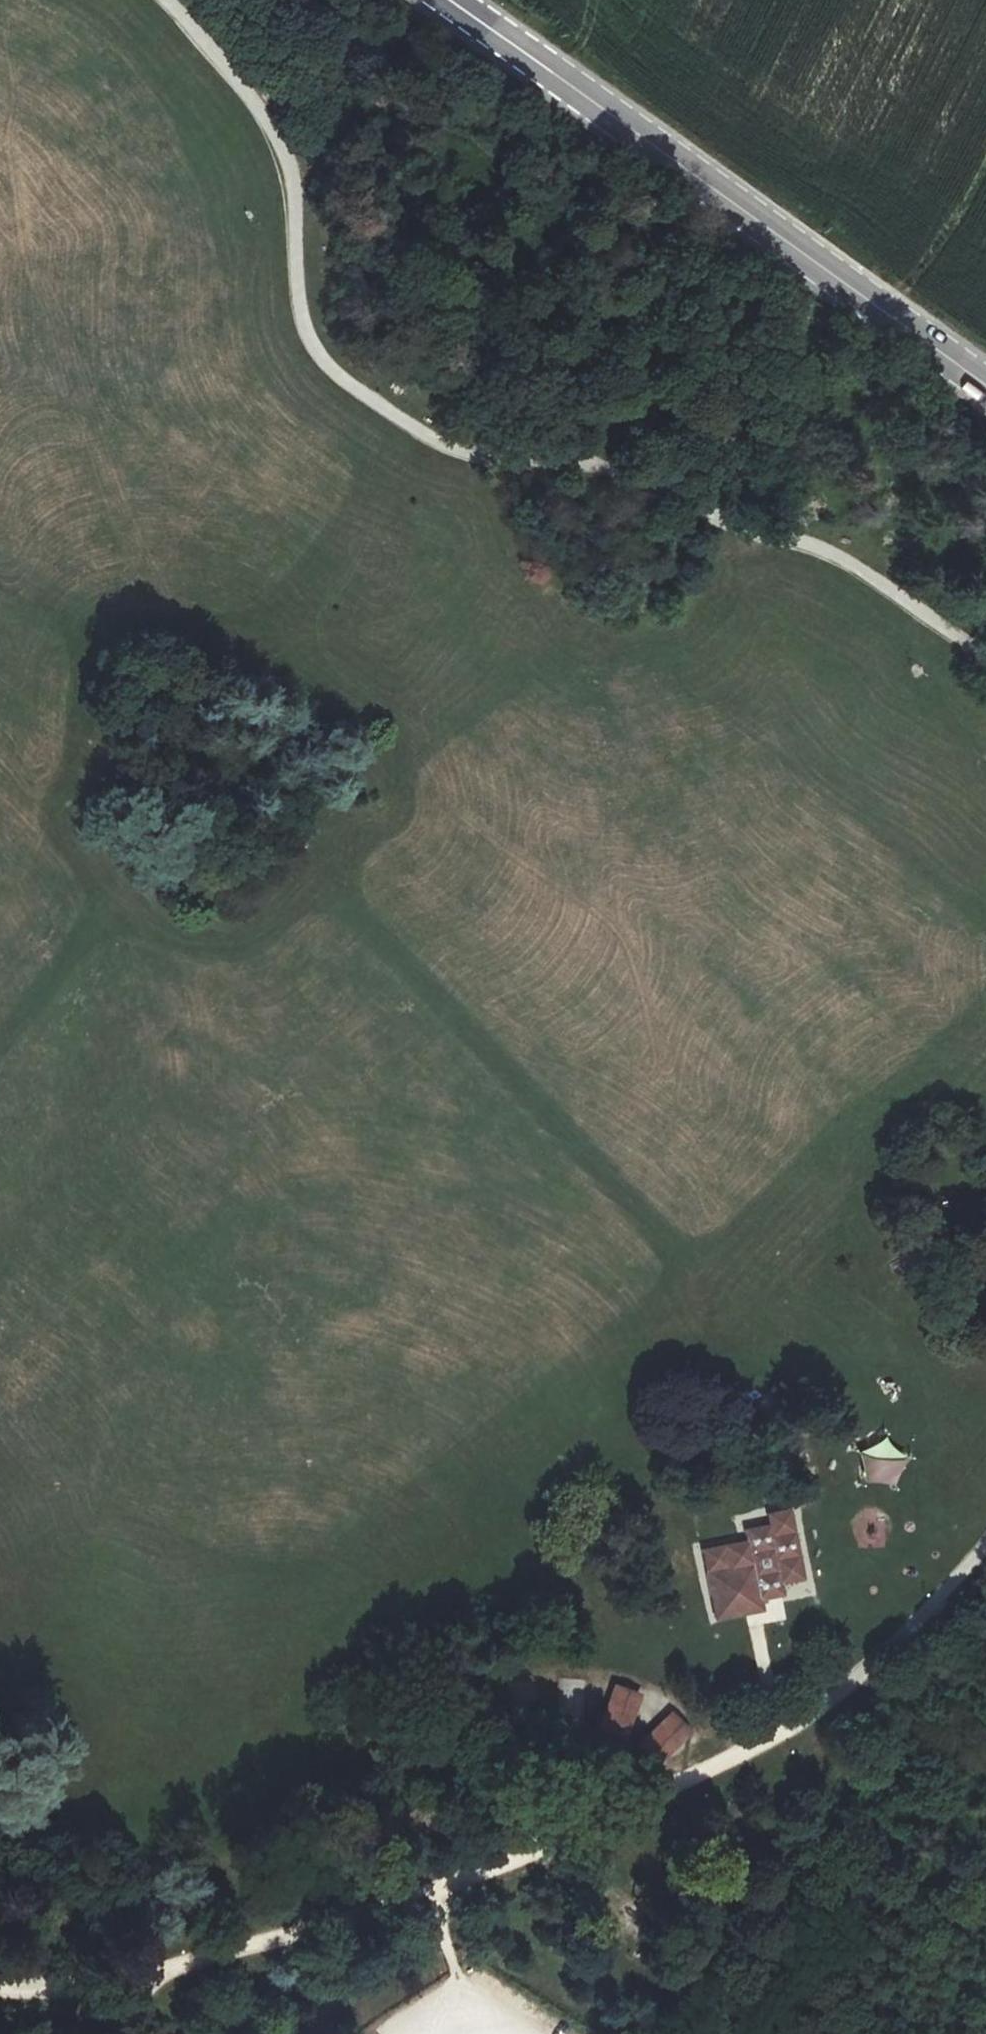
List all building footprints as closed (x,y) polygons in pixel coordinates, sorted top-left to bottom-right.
[(893,1439),(857,1452),(870,1488),(906,1475),(893,1439)] [(738,1543),(753,1617),(804,1604),(802,1594),(823,1589),(822,1577),(842,1572),(827,1497),(800,1505),(801,1516),(780,1522),(783,1533),(738,1543)] [(655,1676),(640,1723),(667,1732),(683,1686),(655,1676)] [(627,1741),(644,1694),(614,1684),(598,1730),(627,1741)] [(735,1725),(710,1703),(680,1738),(700,1759),(735,1725)]
